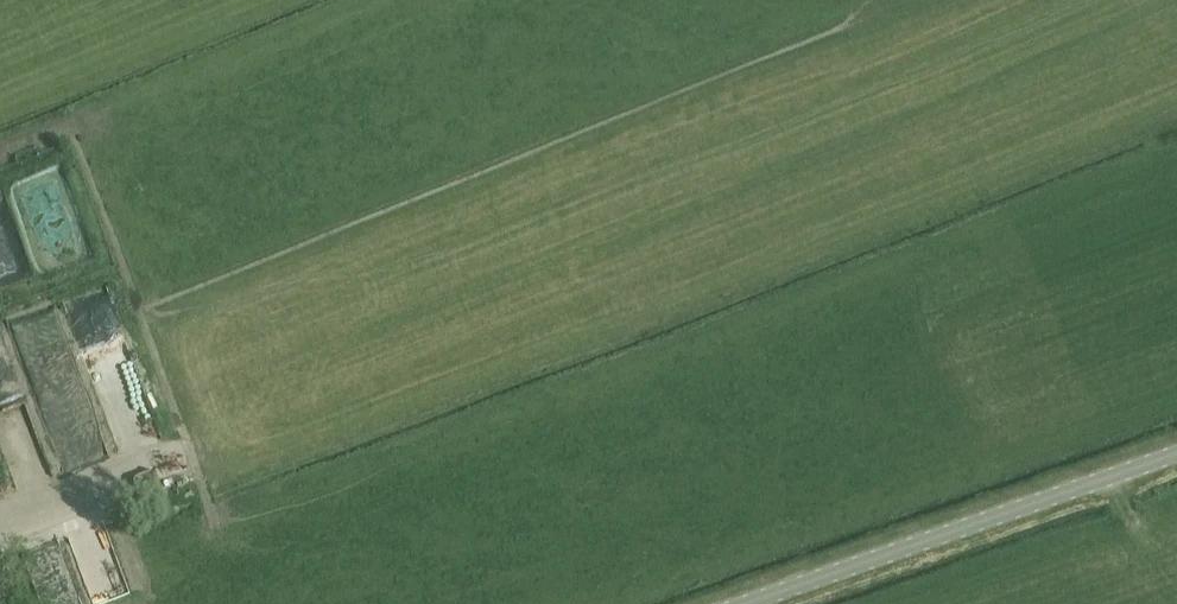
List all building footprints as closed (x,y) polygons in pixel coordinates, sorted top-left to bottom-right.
[(0,361),(0,389),(9,386),(0,361)] [(102,458),(98,443),(59,453),(63,468),(102,458)] [(10,479),(5,464),(0,465),(0,483),(10,479)]
